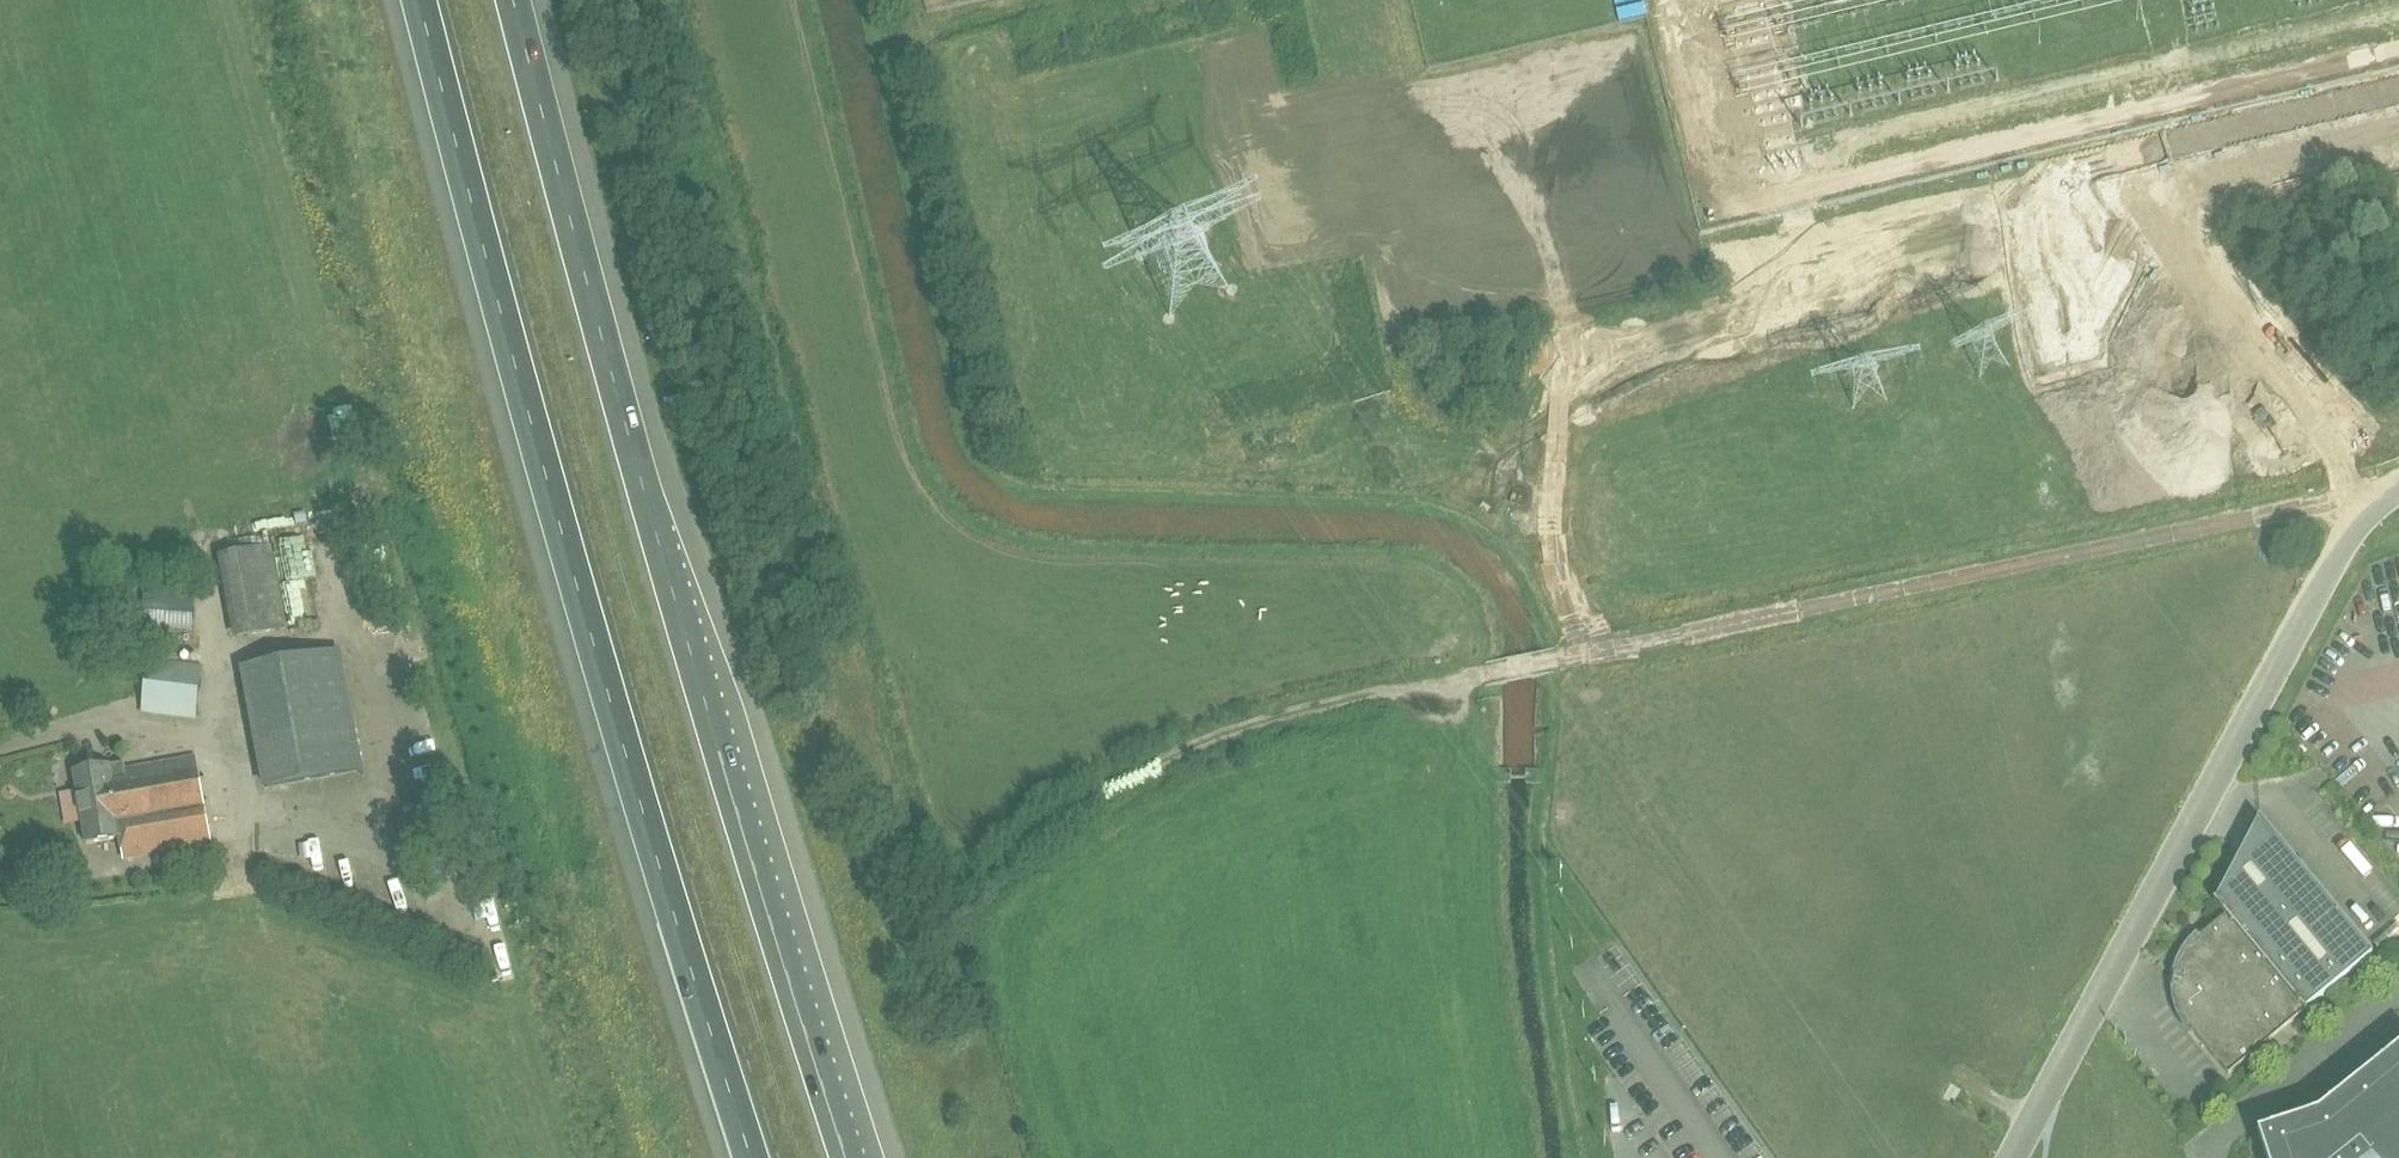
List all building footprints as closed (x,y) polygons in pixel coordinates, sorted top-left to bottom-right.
[(223,556),(238,638),(287,629),(272,547),(223,556)] [(339,652),(243,670),(265,789),(361,772),(339,652)] [(196,719),(203,668),(149,660),(142,712),(196,719)] [(74,772),(86,844),(121,838),(124,858),(212,843),(197,757),(125,769),(124,763),(74,772)] [(2191,943),(2184,953),(2180,963),(2176,974),(2175,986),(2176,997),(2179,1008),(2184,1018),(2190,1028),(2228,1073),(2304,1010),(2305,1011),(2306,1010),(2305,1008),(2372,953),(2259,816),(2215,900),(2214,899),(2213,900),(2225,914),(2199,935),(2191,943)] [(2318,1111),(2257,1131),(2267,1157),(2398,1157),(2398,1045),(2318,1111)]
